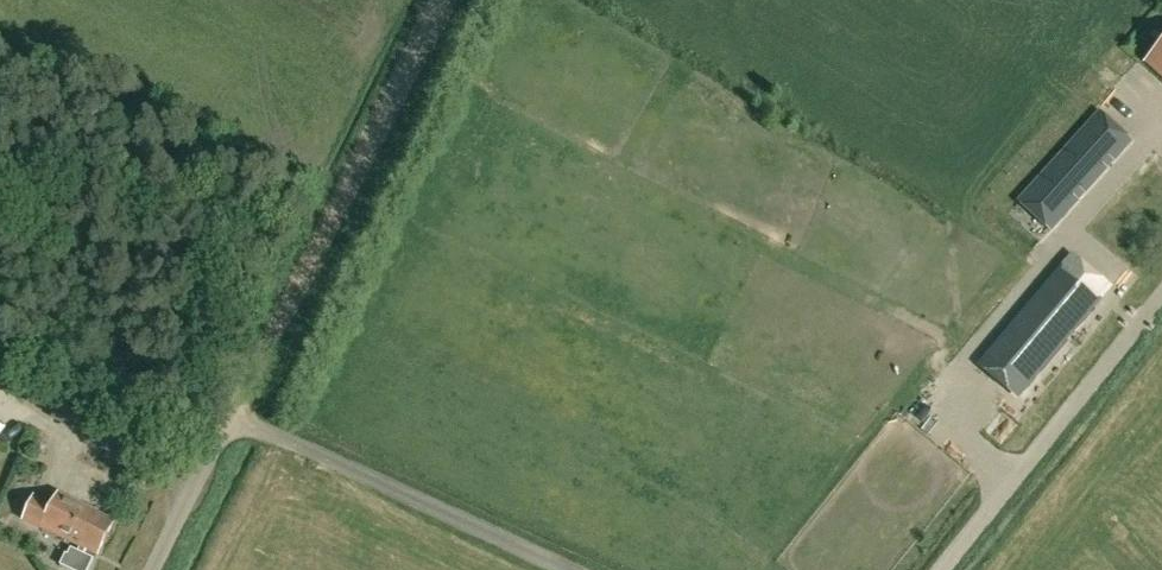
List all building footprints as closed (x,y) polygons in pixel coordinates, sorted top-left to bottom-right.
[(1147,59),(1161,74),(1161,43),(1147,59)] [(1113,157),(1083,129),(1020,197),(1051,226),(1114,157),(1113,157)] [(1116,262),(1101,279),(1116,292),(1131,275),(1116,262)] [(1093,306),(1056,275),(981,365),(1017,396),(1093,306)] [(114,521),(97,513),(98,511),(58,492),(53,504),(34,495),(23,519),(41,528),(42,527),(81,545),(82,544),(99,552),(114,521)] [(87,547),(82,544),(81,545),(78,551),(71,547),(68,554),(66,553),(60,564),(73,569),(88,569),(93,558),(84,554),(87,547)]
